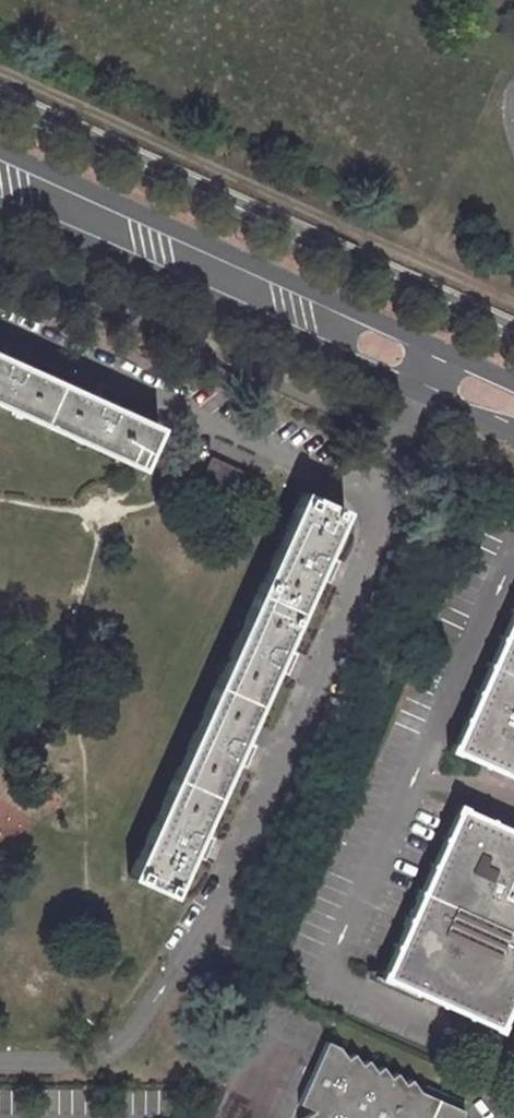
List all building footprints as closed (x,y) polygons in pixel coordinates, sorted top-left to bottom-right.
[(124,462),(120,471),(137,477),(140,469),(144,471),(160,429),(0,356),(0,405),(124,462)] [(199,473),(190,493),(223,509),(231,490),(199,473)] [(299,501),(129,876),(170,894),(342,511),(316,499),(304,495),(299,501)] [(450,739),(513,769),(513,584),(447,729),(450,739)] [(374,954),(376,963),(484,1014),(496,1009),(513,970),(513,828),(457,800),(446,805),(374,954)] [(464,1115),(424,1093),(416,1100),(412,1088),(409,1086),(401,1092),(396,1080),(385,1086),(379,1072),(372,1079),(367,1067),(358,1074),(353,1060),(343,1067),(338,1054),(325,1048),(300,1097),(318,1107),(302,1117),(303,1117),(462,1117),(464,1115)]
